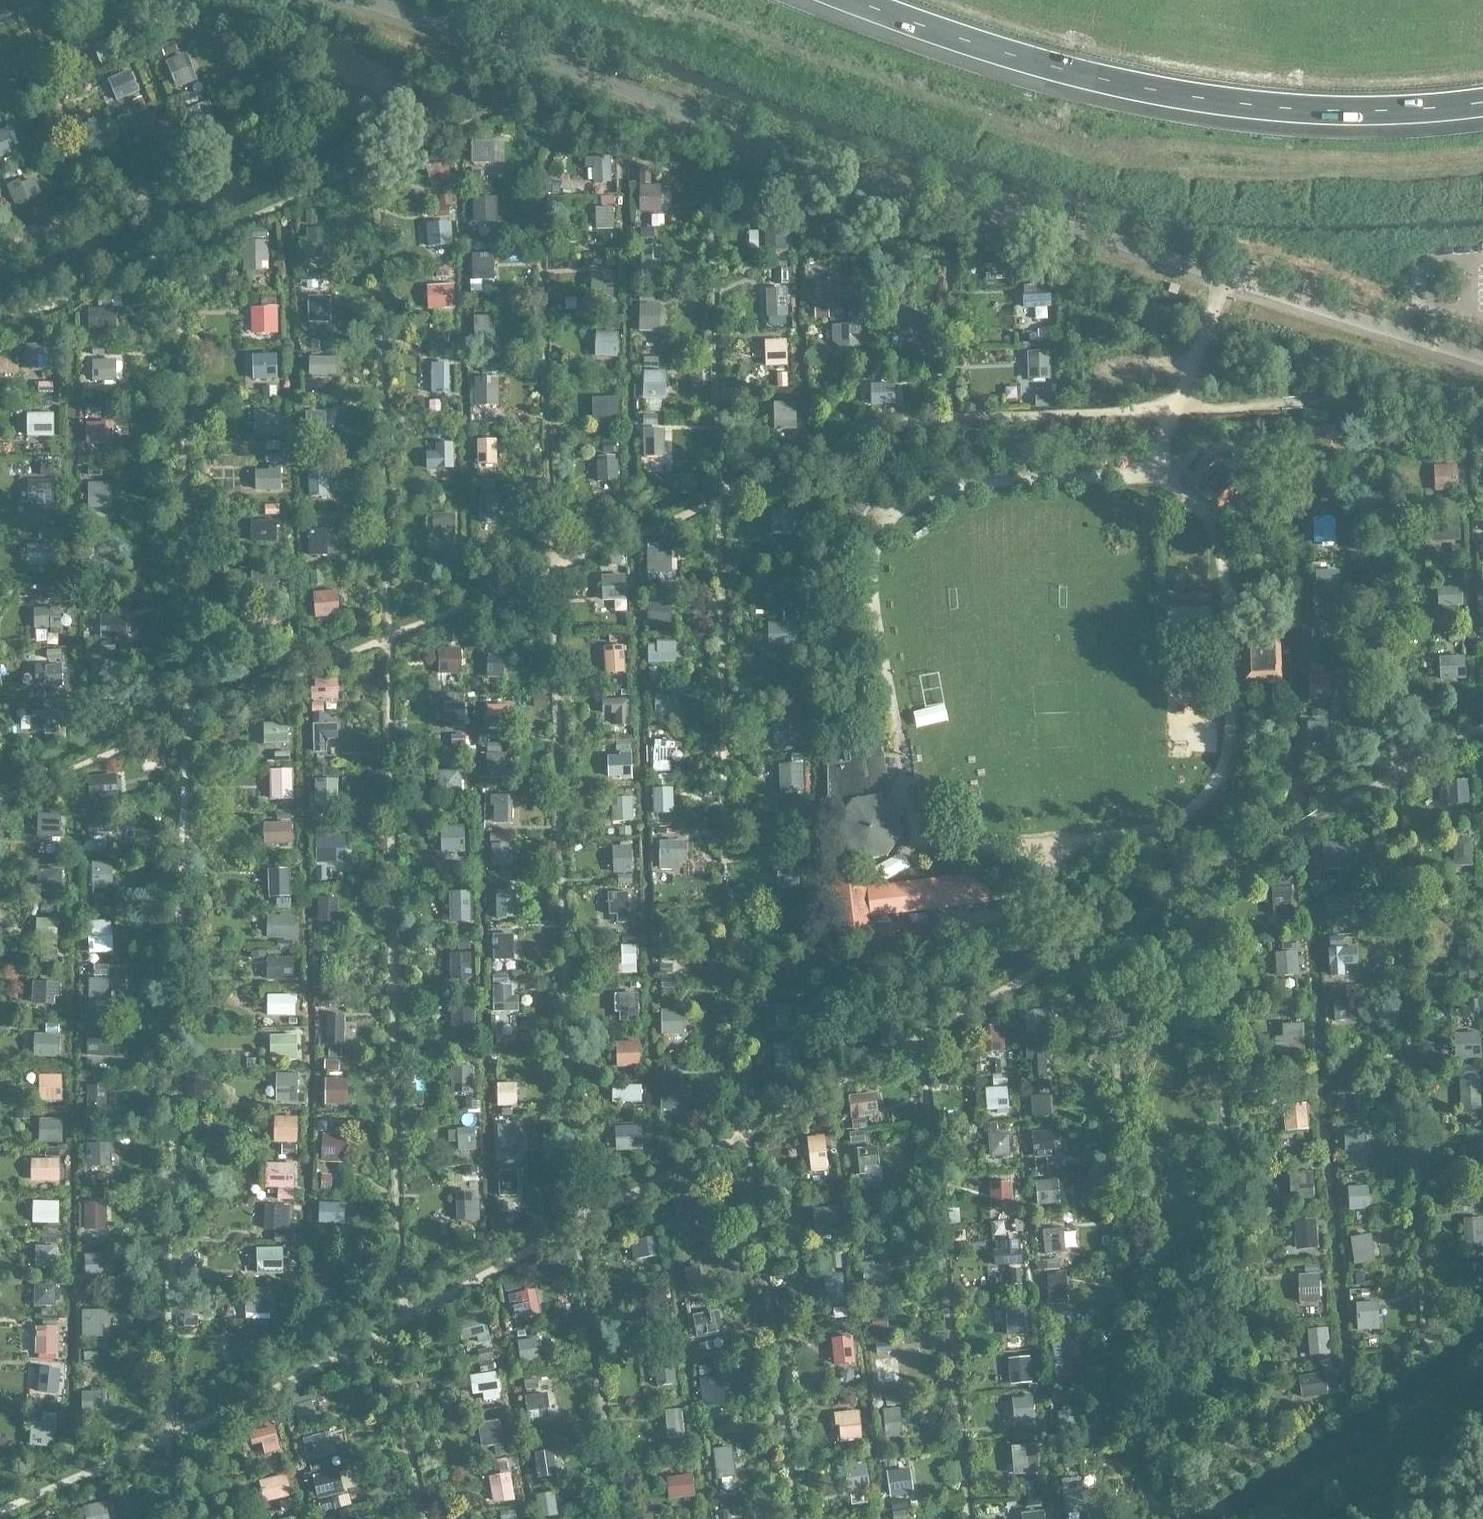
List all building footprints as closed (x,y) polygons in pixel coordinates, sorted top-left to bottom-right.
[(101,66),(124,57),(115,38),(93,48),(101,66)] [(162,49),(165,58),(178,53),(175,44),(162,49)] [(198,84),(187,55),(166,63),(177,92),(198,84)] [(140,94),(131,72),(108,82),(118,104),(140,94)] [(199,104),(195,95),(183,100),(186,109),(199,104)] [(142,99),(133,103),(138,115),(147,111),(142,99)] [(220,127),(210,103),(186,113),(197,137),(220,127)] [(130,124),(137,147),(163,139),(156,115),(130,124)] [(7,130),(0,132),(0,161),(17,153),(7,130)] [(472,139),(471,161),(494,161),(494,139),(472,139)] [(442,179),(453,175),(444,148),(422,155),(429,175),(439,172),(442,179)] [(611,155),(585,156),(585,167),(594,166),(594,182),(611,181),(611,155)] [(481,181),(481,168),(472,168),(471,181),(481,181)] [(640,168),(640,182),(651,182),(651,168),(640,168)] [(21,182),(8,188),(17,209),(42,198),(34,181),(23,186),(21,182)] [(661,183),(639,183),(639,211),(661,211),(661,183)] [(452,204),(451,193),(440,194),(441,205),(452,204)] [(496,195),(474,195),(474,221),(496,221),(496,195)] [(614,195),(601,196),(601,204),(614,204),(614,195)] [(614,228),(613,205),(596,205),(597,228),(614,228)] [(450,215),(449,206),(435,207),(436,216),(450,215)] [(317,223),(317,209),(307,209),(307,223),(317,223)] [(664,214),(652,214),(652,226),(664,226),(664,214)] [(453,244),(452,220),(426,221),(428,246),(453,244)] [(786,250),(785,223),(762,223),(763,250),(786,250)] [(266,237),(266,227),(252,227),(252,237),(266,237)] [(329,227),(307,227),(307,255),(329,255),(329,227)] [(613,244),(613,233),(603,233),(603,244),(613,244)] [(269,270),(269,239),(244,239),(244,270),(269,270)] [(661,244),(640,244),(640,271),(661,270),(661,244)] [(471,252),(473,279),(495,278),(493,251),(471,252)] [(615,255),(607,254),(607,266),(614,266),(615,255)] [(787,265),(786,256),(777,256),(777,266),(787,265)] [(775,267),(775,283),(788,283),(788,267),(775,267)] [(614,290),(614,270),(596,269),(595,290),(614,290)] [(1006,271),(985,272),(985,279),(979,279),(979,287),(1007,285),(1006,271)] [(837,305),(836,278),(814,279),(815,306),(837,305)] [(307,279),(307,287),(318,287),(318,279),(307,279)] [(1051,282),(1022,283),(1024,308),(1052,306),(1051,282)] [(1180,285),(1171,282),(1168,291),(1177,294),(1180,285)] [(427,284),(428,308),(455,307),(454,283),(427,284)] [(766,288),(767,315),(787,315),(787,287),(766,288)] [(640,300),(655,300),(655,290),(640,289),(640,300)] [(277,294),(261,295),(261,304),(277,303),(277,294)] [(331,321),(331,295),(309,295),(309,321),(331,321)] [(89,307),(89,328),(117,327),(116,307),(112,307),(112,299),(98,299),(98,306),(89,307)] [(661,303),(640,302),(639,330),(660,331),(661,303)] [(279,332),(278,306),(251,306),(251,332),(279,332)] [(829,307),(815,307),(816,317),(829,317),(829,307)] [(1044,327),(1043,311),(1019,313),(1020,328),(1044,327)] [(495,336),(494,315),(467,315),(468,337),(495,336)] [(605,319),(605,329),(619,329),(619,319),(605,319)] [(860,322),(832,323),(833,341),(852,354),(861,354),(860,322)] [(617,356),(618,331),(596,330),(595,355),(617,356)] [(434,332),(434,342),(447,343),(447,336),(445,336),(445,332),(434,332)] [(787,365),(786,338),(765,339),(765,366),(787,365)] [(54,369),(53,342),(27,343),(27,348),(25,348),(26,362),(31,362),(31,370),(54,369)] [(92,344),(92,354),(107,354),(107,344),(92,344)] [(1049,350),(1027,350),(1028,378),(1050,378),(1049,350)] [(278,352),(253,353),(254,378),(278,378),(278,352)] [(338,355),(310,355),(310,374),(338,374),(338,355)] [(644,356),(644,367),(659,367),(659,356),(644,356)] [(117,380),(117,357),(93,358),(94,380),(117,380)] [(450,392),(450,362),(432,362),(432,392),(450,392)] [(475,376),(475,406),(499,406),(499,376),(496,376),(496,363),(482,363),(482,376),(475,376)] [(666,370),(643,369),(643,398),(666,398),(666,370)] [(868,371),(869,379),(883,379),(883,370),(868,371)] [(777,372),(778,387),(788,386),(788,372),(777,372)] [(53,391),(53,381),(39,381),(39,392),(53,391)] [(895,403),(894,381),(870,382),(871,403),(895,403)] [(278,396),(277,385),(263,386),(263,396),(278,396)] [(777,389),(777,398),(792,398),(791,389),(777,389)] [(52,406),(53,395),(39,395),(38,406),(52,406)] [(1035,395),(1036,406),(1050,405),(1050,395),(1035,395)] [(619,396),(592,396),(592,421),(619,420),(619,396)] [(797,428),(796,401),(774,401),(774,428),(797,428)] [(87,403),(87,412),(103,412),(103,403),(87,403)] [(280,435),(281,409),(255,409),(255,434),(280,435)] [(327,441),(327,410),(306,410),(306,423),(310,427),(310,441),(327,441)] [(54,435),(54,411),(27,411),(27,435),(54,435)] [(447,423),(447,414),(434,414),(434,423),(447,423)] [(658,414),(643,414),(644,424),(658,424),(658,414)] [(86,421),(87,444),(114,443),(113,420),(86,421)] [(664,427),(643,427),(643,455),(665,455),(664,427)] [(497,463),(497,438),(476,438),(477,464),(497,463)] [(266,439),(266,449),(280,449),(280,439),(266,439)] [(602,441),(603,452),(616,451),(615,440),(602,441)] [(454,467),(454,441),(436,441),(436,450),(427,450),(427,468),(454,467)] [(267,452),(267,462),(282,462),(282,452),(267,452)] [(618,480),(617,458),(616,459),(616,454),(597,455),(598,459),(596,459),(598,481),(618,480)] [(51,462),(41,462),(41,475),(51,475),(51,462)] [(1459,489),(1457,463),(1433,464),(1435,490),(1459,489)] [(269,469),(255,469),(255,489),(282,489),(282,464),(269,464),(269,469)] [(330,495),(329,465),(308,466),(309,496),(330,495)] [(54,479),(28,479),(29,506),(54,506),(54,479)] [(109,481),(88,481),(88,508),(112,508),(112,487),(110,487),(109,481)] [(866,503),(872,495),(859,486),(841,511),(855,521),(867,504),(866,503)] [(478,494),(480,522),(500,521),(499,507),(502,506),(501,492),(478,494)] [(280,503),(265,504),(266,514),(280,514),(280,503)] [(798,535),(798,509),(773,509),(773,535),(798,535)] [(455,528),(455,512),(434,512),(434,530),(444,530),(444,529),(455,528)] [(1336,542),(1335,515),(1313,516),(1314,543),(1336,542)] [(278,540),(277,518),(251,519),(251,541),(278,540)] [(1461,539),(1460,518),(1432,519),(1433,540),(1461,539)] [(55,527),(40,527),(40,538),(55,538),(55,527)] [(328,554),(328,528),(309,528),(310,554),(328,554)] [(798,553),(798,538),(787,538),(787,553),(798,553)] [(56,563),(55,542),(27,543),(28,564),(56,563)] [(454,556),(454,543),(446,543),(446,556),(454,556)] [(672,569),(672,548),(646,548),(646,572),(658,572),(658,581),(675,581),(675,569),(672,569)] [(621,564),(621,555),(611,555),(611,565),(621,564)] [(290,567),(270,567),(270,594),(290,594),(290,567)] [(777,569),(778,596),(798,595),(797,568),(777,569)] [(324,583),(322,569),(311,570),(313,585),(324,583)] [(1316,569),(1316,591),(1333,591),(1333,596),(1342,596),(1342,569),(1316,569)] [(625,573),(601,575),(602,599),(627,598),(625,573)] [(52,588),(43,589),(43,600),(54,599),(54,598),(60,597),(59,584),(51,584),(52,588)] [(1463,605),(1462,585),(1437,586),(1439,606),(1463,605)] [(338,588),(314,591),(317,616),(340,614),(338,588)] [(662,600),(663,591),(648,591),(648,599),(662,600)] [(671,602),(647,601),(647,622),(671,622),(671,602)] [(61,606),(34,607),(35,627),(51,626),(51,633),(62,633),(61,606)] [(1314,607),(1313,619),(1328,619),(1328,608),(1314,607)] [(783,609),(783,620),(799,620),(798,609),(783,609)] [(127,638),(127,613),(101,614),(101,638),(127,638)] [(285,637),(284,613),(249,613),(249,637),(285,637)] [(1313,620),(1311,648),(1330,648),(1331,621),(1313,620)] [(799,646),(799,621),(768,621),(768,647),(799,646)] [(1277,636),(1277,626),(1247,627),(1247,638),(1277,636)] [(48,628),(40,629),(40,641),(49,641),(48,628)] [(449,628),(449,642),(458,642),(457,628),(449,628)] [(624,642),(623,630),(609,630),(610,643),(624,642)] [(1279,678),(1277,636),(1247,638),(1246,638),(1248,679),(1279,678)] [(676,663),(676,639),(657,639),(657,643),(647,643),(648,663),(676,663)] [(115,650),(115,640),(101,640),(102,651),(115,650)] [(624,644),(604,645),(605,672),(626,671),(624,644)] [(462,671),(461,646),(438,647),(439,672),(462,671)] [(502,677),(503,651),(487,651),(487,676),(502,677)] [(1466,679),(1465,654),(1439,655),(1440,679),(1466,679)] [(95,672),(93,672),(96,698),(116,697),(113,656),(93,657),(95,672)] [(1311,660),(1310,671),(1324,671),(1324,660),(1311,660)] [(63,685),(62,662),(35,663),(36,686),(63,685)] [(659,667),(649,666),(649,681),(659,681),(659,667)] [(773,667),(774,689),(802,688),(802,666),(773,667)] [(1309,673),(1309,698),(1331,699),(1331,673),(1309,673)] [(312,686),(312,699),(338,698),(338,676),(315,676),(315,686),(312,686)] [(675,690),(655,691),(656,716),(676,715),(675,690)] [(545,694),(533,694),(533,707),(545,707),(545,694)] [(615,725),(630,724),(629,697),(602,698),(603,712),(615,712),(615,725)] [(44,698),(45,707),(58,707),(58,698),(44,698)] [(445,700),(445,728),(466,728),(465,715),(468,715),(468,703),(466,703),(466,700),(445,700)] [(324,701),(313,701),(313,710),(324,710),(324,701)] [(487,704),(488,726),(510,725),(509,703),(487,704)] [(1312,708),(1312,717),(1324,716),(1324,708),(1312,708)] [(59,733),(59,710),(32,710),(32,730),(45,730),(45,734),(59,733)] [(325,722),(325,711),(315,711),(314,722),(325,722)] [(800,736),(800,711),(772,712),(772,726),(783,726),(783,737),(800,736)] [(1327,742),(1328,721),(1307,720),(1307,742),(1327,742)] [(289,743),(288,721),(264,722),(265,743),(289,743)] [(338,722),(314,722),(314,751),(326,751),(326,742),(330,738),(338,738),(338,722)] [(467,744),(467,734),(452,734),(452,744),(453,744),(453,748),(465,748),(465,744),(467,744)] [(671,770),(671,739),(654,738),(653,770),(671,770)] [(897,811),(877,797),(873,798),(872,793),(881,791),(880,785),(888,784),(882,752),(880,738),(847,744),(850,762),(827,766),(827,809),(830,825),(838,823),(842,847),(863,861),(888,857),(902,836),(897,811)] [(629,739),(616,739),(616,749),(629,749),(629,739)] [(487,742),(487,750),(501,750),(501,742),(487,742)] [(290,760),(290,750),(275,751),(276,760),(290,760)] [(507,777),(507,751),(486,752),(486,777),(507,777)] [(632,778),(631,751),(619,751),(619,754),(608,754),(608,776),(620,776),(620,779),(632,778)] [(779,791),(804,790),(803,762),(778,763),(779,791)] [(328,763),(318,763),(318,776),(329,776),(328,763)] [(293,768),(270,768),(271,799),(294,798),(293,768)] [(462,792),(461,768),(437,769),(438,793),(462,792)] [(89,776),(91,798),(121,795),(119,772),(89,776)] [(339,778),(315,778),(316,804),(339,804),(339,778)] [(1469,803),(1468,778),(1446,779),(1447,804),(1469,803)] [(673,787),(652,787),(653,812),(658,812),(658,814),(668,813),(668,812),(673,812),(673,787)] [(494,805),(494,823),(513,823),(513,794),(491,794),(491,804),(494,805)] [(612,796),(612,821),(633,821),(632,795),(612,796)] [(1427,807),(1433,802),(1429,797),(1423,802),(1427,807)] [(803,806),(776,806),(776,823),(803,823),(803,806)] [(107,809),(88,811),(90,836),(110,835),(107,809)] [(277,810),(278,819),(292,819),(291,809),(277,810)] [(62,812),(38,812),(38,836),(62,836),(62,812)] [(293,842),(292,820),(264,821),(264,843),(293,842)] [(441,825),(442,851),(466,850),(465,824),(441,825)] [(631,834),(631,826),(619,826),(619,835),(631,834)] [(1065,840),(1064,830),(1048,831),(1048,841),(1065,840)] [(490,832),(490,840),(505,839),(505,832),(490,832)] [(346,833),(316,833),(316,862),(346,862),(346,833)] [(1473,865),(1473,837),(1453,838),(1454,866),(1473,865)] [(687,859),(687,839),(659,839),(660,868),(678,868),(678,860),(687,859)] [(1325,869),(1341,868),(1341,856),(1346,855),(1345,840),(1323,841),(1325,869)] [(510,864),(509,842),(491,843),(492,865),(510,864)] [(632,845),(613,845),(614,872),(633,872),(632,845)] [(67,847),(57,846),(56,854),(67,854),(67,847)] [(63,858),(49,858),(49,866),(63,866),(63,858)] [(93,861),(93,888),(113,888),(112,861),(93,861)] [(777,862),(778,888),(799,888),(798,861),(777,862)] [(453,862),(453,873),(468,872),(468,862),(453,862)] [(327,880),(327,865),(317,865),(317,879),(327,880)] [(62,891),(63,868),(39,867),(38,890),(62,891)] [(292,896),(291,867),(268,868),(269,896),(292,896)] [(1338,883),(1337,873),(1324,874),(1325,884),(1338,883)] [(632,874),(618,874),(618,883),(633,882),(632,874)] [(990,902),(986,874),(867,889),(870,917),(990,902)] [(873,936),(865,875),(830,879),(838,940),(873,936)] [(1294,913),(1292,881),(1273,883),(1274,914),(1294,913)] [(473,920),(472,889),(450,890),(450,921),(473,920)] [(496,889),(496,917),(517,917),(517,889),(496,889)] [(989,891),(990,900),(1017,898),(1016,889),(989,891)] [(628,897),(628,890),(608,891),(609,914),(617,914),(617,922),(629,922),(628,910),(631,910),(630,897),(628,897)] [(1325,894),(1327,917),(1352,915),(1351,892),(1325,894)] [(92,893),(93,909),(104,908),(103,893),(92,893)] [(339,920),(339,896),(319,895),(318,920),(339,920)] [(291,897),(277,897),(277,907),(291,907),(291,897)] [(785,897),(786,907),(797,907),(797,897),(785,897)] [(1031,922),(1029,900),(1005,902),(1006,922),(1006,924),(1031,922)] [(1006,922),(1005,902),(985,903),(987,916),(989,916),(990,923),(1006,922)] [(987,923),(987,916),(985,903),(960,906),(961,925),(987,923)] [(52,905),(41,905),(41,912),(51,913),(52,905)] [(927,921),(926,911),(908,914),(909,924),(927,921)] [(295,915),(268,913),(267,937),(294,938),(295,915)] [(58,939),(58,918),(37,917),(37,938),(58,939)] [(1327,919),(1328,933),(1338,933),(1337,918),(1327,919)] [(112,919),(88,920),(89,952),(114,951),(112,919)] [(1013,926),(1003,927),(1005,940),(1014,939),(1013,926)] [(675,928),(662,927),(660,961),(674,961),(674,954),(683,954),(683,940),(675,939),(675,928)] [(995,939),(994,928),(967,931),(968,942),(995,939)] [(1003,928),(994,929),(996,941),(1004,940),(1003,928)] [(514,933),(493,933),(493,959),(514,959),(514,933)] [(1330,935),(1330,944),(1343,944),(1343,935),(1330,935)] [(1282,939),(1282,948),(1297,948),(1297,938),(1282,939)] [(459,939),(459,948),(471,948),(471,939),(459,939)] [(293,940),(278,940),(278,948),(293,949),(293,940)] [(636,943),(621,943),(621,963),(613,963),(613,973),(637,972),(636,943)] [(1330,975),(1344,974),(1344,963),(1358,963),(1357,946),(1328,947),(1329,967),(1330,966),(1330,975)] [(1478,978),(1477,946),(1459,946),(1460,979),(1478,978)] [(266,949),(251,949),(251,957),(266,957),(266,949)] [(1299,974),(1298,950),(1274,951),(1275,975),(1299,974)] [(472,973),(472,951),(450,951),(450,974),(472,973)] [(343,955),(324,955),(324,984),(343,984),(343,955)] [(294,956),(268,956),(267,979),(294,979),(294,956)] [(673,964),(660,963),(660,973),(672,973),(673,964)] [(94,964),(94,975),(109,974),(109,964),(94,964)] [(493,974),(493,982),(508,982),(508,974),(493,974)] [(89,977),(89,1009),(109,1009),(109,976),(89,977)] [(675,987),(675,977),(661,977),(661,987),(675,987)] [(60,996),(60,981),(33,980),(32,1002),(55,1003),(55,995),(60,996)] [(494,1011),(519,1011),(519,994),(513,994),(513,984),(493,984),(494,1011)] [(1332,996),(1332,997),(1347,996),(1347,991),(1362,990),(1362,984),(1332,986),(1332,989),(1330,990),(1330,996),(1332,996)] [(1469,993),(1469,986),(1455,987),(1456,995),(1469,993)] [(638,992),(614,993),(615,1011),(619,1011),(620,1020),(638,1019),(638,992)] [(296,1015),(296,994),(268,994),(268,1015),(296,1015)] [(1039,1009),(1039,996),(1023,997),(1025,1031),(1052,1030),(1051,1008),(1039,1009)] [(1479,1011),(1478,998),(1469,999),(1470,1011),(1479,1011)] [(1361,999),(1333,1002),(1334,1020),(1363,1018),(1361,999)] [(477,1034),(475,1004),(451,1005),(452,1035),(477,1034)] [(684,1034),(684,1008),(661,1008),(662,1034),(684,1034)] [(346,1014),(327,1013),(326,1044),(345,1045),(346,1014)] [(60,1023),(47,1022),(46,1032),(60,1032),(60,1023)] [(1306,1052),(1304,1022),(1282,1023),(1283,1035),(1275,1035),(1276,1053),(1306,1052)] [(1006,1051),(1004,1024),(987,1025),(987,1029),(981,1030),(983,1052),(1006,1051)] [(1482,1057),(1481,1031),(1455,1032),(1456,1059),(1482,1057)] [(59,1057),(60,1033),(35,1032),(34,1056),(59,1057)] [(115,1033),(89,1032),(87,1054),(114,1056),(115,1033)] [(297,1034),(271,1034),(271,1055),(287,1054),(287,1060),(298,1059),(297,1034)] [(640,1066),(640,1040),(616,1041),(617,1067),(640,1066)] [(342,1047),(329,1047),(329,1057),(342,1057),(342,1047)] [(1050,1048),(1026,1049),(1026,1060),(1029,1060),(1030,1078),(1047,1078),(1046,1058),(1050,1058),(1050,1048)] [(260,1057),(247,1057),(248,1066),(260,1066),(260,1057)] [(97,1071),(97,1059),(87,1059),(87,1071),(97,1071)] [(339,1071),(340,1059),(325,1059),(324,1070),(339,1071)] [(1006,1072),(1006,1059),(995,1060),(996,1073),(1006,1072)] [(1337,1061),(1337,1093),(1358,1093),(1358,1061),(1337,1061)] [(444,1070),(444,1062),(433,1062),(433,1070),(444,1070)] [(677,1070),(677,1062),(665,1062),(665,1070),(677,1070)] [(451,1065),(452,1093),(474,1092),(473,1065),(451,1065)] [(1464,1067),(1464,1075),(1479,1075),(1478,1066),(1464,1067)] [(298,1072),(277,1072),(277,1101),(298,1101),(298,1072)] [(63,1099),(62,1073),(40,1074),(40,1100),(63,1099)] [(681,1107),(680,1073),(664,1073),(665,1098),(661,1098),(661,1107),(681,1107)] [(993,1073),(993,1084),(1008,1083),(1007,1073),(993,1073)] [(1482,1108),(1480,1076),(1460,1077),(1461,1109),(1482,1108)] [(348,1104),(348,1078),(326,1077),(325,1103),(348,1104)] [(497,1082),(497,1105),(517,1104),(517,1081),(497,1082)] [(107,1107),(107,1084),(88,1084),(87,1107),(107,1107)] [(642,1101),(642,1084),(612,1084),(612,1101),(642,1101)] [(1010,1112),(1008,1085),(985,1086),(987,1109),(997,1109),(997,1113),(1010,1112)] [(851,1118),(866,1116),(866,1113),(878,1112),(876,1091),(849,1094),(851,1118)] [(1050,1093),(1031,1095),(1032,1116),(1052,1115),(1050,1093)] [(477,1098),(466,1098),(466,1110),(468,1110),(468,1111),(480,1111),(480,1099),(477,1099),(477,1098)] [(1310,1129),(1307,1102),(1282,1104),(1285,1131),(1310,1129)] [(30,1109),(17,1109),(17,1118),(30,1118),(30,1109)] [(891,1110),(884,1111),(885,1124),(892,1123),(891,1110)] [(298,1142),(298,1116),(275,1115),(275,1141),(298,1142)] [(814,1131),(825,1129),(824,1115),(812,1117),(814,1131)] [(63,1118),(40,1117),(39,1141),(63,1141),(63,1118)] [(852,1119),(853,1129),(867,1128),(866,1117),(852,1119)] [(318,1121),(317,1130),(328,1131),(328,1121),(318,1121)] [(984,1122),(985,1132),(997,1131),(997,1121),(984,1122)] [(498,1124),(499,1152),(520,1151),(519,1123),(498,1124)] [(643,1149),(642,1124),(615,1125),(616,1150),(643,1149)] [(477,1149),(475,1126),(458,1127),(459,1150),(477,1149)] [(1059,1128),(1033,1131),(1035,1156),(1055,1154),(1054,1142),(1060,1141),(1059,1128)] [(1342,1149),(1366,1149),(1366,1128),(1341,1129),(1342,1149)] [(850,1132),(851,1142),(865,1141),(864,1130),(850,1132)] [(346,1133),(323,1132),(322,1161),(345,1161),(346,1133)] [(1010,1132),(989,1132),(990,1155),(1011,1155),(1010,1132)] [(829,1169),(825,1134),(807,1136),(811,1171),(829,1169)] [(87,1143),(88,1165),(112,1164),(111,1153),(115,1153),(114,1142),(87,1143)] [(297,1154),(297,1144),(282,1144),(282,1154),(297,1154)] [(851,1148),(854,1175),(865,1174),(865,1166),(879,1164),(877,1146),(851,1148)] [(1462,1146),(1462,1172),(1482,1171),(1482,1169),(1482,1146),(1462,1146)] [(45,1147),(45,1156),(60,1156),(60,1147),(45,1147)] [(526,1150),(526,1161),(540,1160),(539,1149),(526,1150)] [(202,1166),(204,1158),(197,1156),(195,1164),(202,1166)] [(60,1180),(60,1158),(32,1157),(31,1180),(60,1180)] [(1297,1158),(1298,1168),(1311,1167),(1310,1157),(1297,1158)] [(1048,1168),(1047,1158),(1035,1159),(1036,1169),(1048,1168)] [(1354,1170),(1353,1161),(1345,1161),(1345,1171),(1354,1170)] [(294,1187),(295,1163),(266,1162),(266,1187),(294,1187)] [(464,1166),(465,1176),(477,1175),(477,1166),(464,1166)] [(517,1169),(498,1170),(499,1195),(518,1194),(517,1169)] [(1315,1197),(1313,1171),(1289,1172),(1291,1199),(1315,1197)] [(331,1188),(332,1173),(322,1173),(321,1188),(331,1188)] [(97,1186),(96,1175),(88,1176),(88,1186),(97,1186)] [(1060,1202),(1058,1178),(1036,1180),(1038,1204),(1060,1202)] [(1013,1207),(1012,1180),(990,1181),(991,1208),(1013,1207)] [(1370,1208),(1368,1185),(1348,1186),(1350,1209),(1370,1208)] [(836,1201),(835,1187),(824,1187),(825,1202),(836,1201)] [(293,1188),(278,1188),(278,1199),(293,1199),(293,1188)] [(91,1190),(91,1199),(105,1198),(105,1190),(91,1190)] [(474,1197),(474,1190),(456,1191),(456,1220),(480,1219),(480,1197),(474,1197)] [(677,1218),(702,1213),(698,1191),(673,1195),(677,1218)] [(1469,1211),(1469,1196),(1458,1196),(1458,1211),(1469,1211)] [(60,1200),(33,1200),(33,1222),(59,1222),(60,1200)] [(107,1228),(107,1201),(84,1201),(85,1229),(107,1228)] [(345,1202),(321,1201),(320,1222),(345,1223),(345,1202)] [(290,1230),(291,1204),(265,1203),(264,1229),(290,1230)] [(840,1229),(838,1205),(817,1207),(820,1231),(840,1229)] [(960,1221),(959,1211),(948,1212),(949,1222),(960,1221)] [(513,1215),(498,1216),(499,1226),(514,1225),(513,1215)] [(1463,1217),(1465,1245),(1482,1244),(1482,1216),(1463,1217)] [(1319,1247),(1316,1217),(1293,1219),(1296,1249),(1319,1247)] [(1023,1218),(1015,1219),(1016,1231),(1024,1230),(1023,1218)] [(691,1234),(690,1220),(678,1221),(680,1235),(691,1234)] [(1005,1234),(1004,1220),(993,1221),(994,1235),(1005,1234)] [(336,1227),(319,1227),(319,1242),(336,1242),(336,1227)] [(1064,1227),(1043,1228),(1045,1254),(1066,1253),(1064,1227)] [(289,1232),(275,1231),(275,1242),(288,1243),(289,1232)] [(43,1233),(43,1242),(58,1242),(58,1234),(43,1233)] [(302,1234),(291,1233),(291,1242),(301,1242),(302,1234)] [(1350,1236),(1354,1264),(1376,1260),(1372,1233),(1350,1236)] [(656,1255),(653,1236),(630,1240),(633,1259),(656,1255)] [(1022,1253),(1020,1239),(996,1241),(997,1256),(994,1256),(994,1266),(1024,1263),(1023,1253),(1022,1253)] [(57,1266),(58,1245),(36,1244),(35,1266),(57,1266)] [(877,1254),(876,1244),(862,1245),(863,1255),(877,1254)] [(317,1246),(315,1258),(331,1260),(333,1249),(317,1246)] [(284,1273),(283,1247),(257,1247),(258,1273),(284,1273)] [(104,1278),(103,1252),(85,1254),(86,1280),(104,1278)] [(842,1267),(841,1252),(830,1253),(831,1268),(842,1267)] [(1310,1262),(1318,1262),(1317,1254),(1309,1255),(1310,1262)] [(863,1262),(866,1285),(890,1283),(887,1259),(863,1262)] [(1060,1269),(1059,1260),(1036,1261),(1037,1269),(1046,1268),(1046,1270),(1060,1269)] [(1464,1262),(1465,1288),(1482,1287),(1482,1260),(1464,1262)] [(699,1265),(684,1268),(687,1287),(702,1284),(699,1265)] [(1022,1282),(1021,1267),(1011,1268),(1012,1282),(1022,1282)] [(846,1302),(842,1272),(823,1274),(827,1304),(846,1302)] [(1068,1302),(1066,1272),(1047,1273),(1049,1303),(1068,1302)] [(1355,1272),(1356,1285),(1364,1284),(1364,1272),(1355,1272)] [(1320,1301),(1319,1273),(1299,1273),(1299,1301),(1320,1301)] [(521,1287),(520,1281),(504,1285),(505,1291),(521,1287)] [(57,1283),(34,1283),(34,1305),(56,1305),(56,1300),(60,1300),(61,1286),(57,1286),(57,1283)] [(269,1313),(270,1288),(247,1287),(246,1312),(269,1313)] [(541,1312),(536,1288),(508,1294),(514,1318),(541,1312)] [(1026,1302),(1026,1288),(1016,1288),(1016,1302),(1026,1302)] [(668,1321),(667,1300),(646,1302),(648,1331),(672,1329),(672,1321),(668,1321)] [(1379,1300),(1356,1301),(1357,1329),(1380,1328),(1379,1300)] [(1028,1334),(1027,1307),(1006,1308),(1008,1335),(1028,1334)] [(111,1323),(111,1309),(82,1309),(82,1336),(103,1336),(103,1323),(111,1323)] [(723,1333),(719,1309),(693,1314),(698,1338),(723,1333)] [(887,1313),(871,1314),(873,1331),(888,1329),(887,1313)] [(479,1344),(491,1341),(485,1314),(457,1321),(461,1339),(477,1336),(479,1344)] [(1065,1324),(1064,1314),(1051,1315),(1052,1324),(1065,1324)] [(185,1315),(185,1325),(199,1325),(199,1315),(185,1315)] [(850,1321),(837,1322),(838,1331),(851,1330),(850,1321)] [(273,1325),(261,1324),(261,1333),(272,1333),(273,1325)] [(60,1353),(60,1325),(35,1325),(36,1353),(60,1353)] [(1330,1354),(1328,1327),(1307,1328),(1309,1355),(1330,1354)] [(244,1340),(238,1342),(243,1359),(268,1350),(263,1335),(259,1336),(257,1330),(242,1335),(244,1340)] [(855,1361),(852,1335),(832,1337),(835,1364),(855,1361)] [(521,1362),(540,1359),(536,1337),(517,1340),(521,1362)] [(890,1340),(876,1342),(877,1353),(891,1351),(890,1340)] [(714,1356),(711,1341),(699,1343),(702,1358),(714,1356)] [(1067,1341),(1053,1342),(1056,1376),(1074,1374),(1072,1357),(1068,1357),(1067,1341)] [(477,1350),(479,1360),(494,1357),(491,1346),(477,1350)] [(84,1351),(85,1360),(99,1359),(98,1350),(84,1351)] [(879,1355),(882,1382),(906,1379),(902,1352),(879,1355)] [(1032,1382),(1030,1356),(1008,1357),(1010,1384),(1032,1382)] [(1320,1357),(1321,1364),(1330,1364),(1330,1356),(1320,1357)] [(677,1383),(673,1358),(654,1361),(658,1385),(677,1383)] [(479,1362),(481,1371),(495,1368),(493,1359),(479,1362)] [(712,1373),(711,1364),(699,1365),(700,1374),(712,1373)] [(59,1392),(61,1368),(41,1366),(39,1390),(59,1392)] [(484,1400),(500,1397),(496,1370),(470,1374),(473,1393),(482,1392),(484,1400)] [(1328,1393),(1325,1372),(1299,1375),(1302,1397),(1328,1393)] [(721,1375),(699,1378),(702,1406),(724,1403),(721,1375)] [(524,1379),(525,1389),(539,1387),(538,1377),(524,1379)] [(103,1409),(103,1390),(83,1391),(83,1410),(103,1409)] [(298,1403),(294,1405),(300,1426),(318,1421),(312,1401),(316,1400),(314,1392),(296,1398),(298,1403)] [(550,1418),(547,1392),(527,1394),(530,1420),(550,1418)] [(1035,1421),(1033,1396),(1031,1396),(1031,1393),(1024,1394),(1024,1397),(1012,1398),(1015,1422),(1035,1421)] [(856,1394),(844,1395),(845,1404),(857,1403),(856,1394)] [(886,1397),(887,1405),(902,1404),(901,1395),(886,1397)] [(900,1407),(883,1409),(886,1437),(903,1435),(900,1407)] [(684,1436),(682,1408),(665,1409),(667,1438),(684,1436)] [(1080,1409),(1057,1411),(1058,1423),(1081,1422),(1080,1409)] [(839,1426),(841,1440),(862,1438),(859,1410),(834,1412),(835,1426),(839,1426)] [(56,1446),(58,1413),(43,1411),(42,1421),(32,1421),(30,1445),(56,1446)] [(478,1422),(482,1446),(504,1443),(500,1418),(478,1422)] [(729,1422),(715,1423),(716,1433),(730,1432),(729,1422)] [(281,1450),(275,1425),(249,1431),(252,1445),(262,1442),(265,1454),(281,1450)] [(336,1453),(330,1431),(303,1437),(309,1459),(336,1453)] [(1040,1472),(1037,1443),(1012,1445),(1014,1474),(1040,1472)] [(494,1446),(495,1454),(505,1453),(504,1444),(494,1446)] [(737,1475),(733,1445),(713,1448),(717,1478),(737,1475)] [(534,1451),(538,1477),(557,1474),(554,1448),(534,1451)] [(854,1454),(856,1463),(865,1461),(864,1452),(854,1454)] [(1062,1454),(1063,1465),(1079,1463),(1078,1453),(1062,1454)] [(493,1459),(495,1470),(509,1468),(507,1457),(493,1459)] [(325,1468),(323,1458),(309,1462),(312,1471),(325,1468)] [(909,1458),(899,1459),(900,1467),(910,1466),(909,1458)] [(870,1488),(867,1463),(841,1466),(844,1491),(870,1488)] [(891,1496),(914,1493),(910,1467),(887,1471),(891,1496)] [(345,1492),(339,1469),(313,1475),(319,1498),(345,1492)] [(493,1502),(515,1499),(510,1472),(488,1475),(493,1502)] [(292,1495),(286,1473),(259,1480),(264,1502),(292,1495)] [(696,1496),(693,1473),(666,1476),(669,1499),(696,1496)] [(1081,1477),(1061,1478),(1063,1513),(1083,1512),(1081,1477)] [(1035,1497),(1033,1483),(1023,1484),(1024,1498),(1035,1497)] [(558,1514),(555,1491),(535,1494),(539,1517),(558,1514)] [(322,1501),(324,1511),(341,1507),(338,1495),(332,1497),(332,1499),(322,1501)] [(294,1508),(292,1498),(279,1501),(282,1511),(294,1508)] [(892,1500),(893,1511),(907,1508),(905,1498),(892,1500)] [(1041,1498),(1026,1499),(1027,1507),(1042,1506),(1041,1498)] [(106,1501),(84,1505),(87,1518),(110,1518),(106,1501)] [(515,1509),(500,1511),(501,1518),(516,1518),(515,1509)] [(722,1518),(733,1518),(731,1509),(721,1511),(722,1518)] [(907,1510),(893,1512),(894,1518),(908,1518),(907,1510)] [(1044,1510),(1021,1512),(1022,1518),(1045,1518),(1044,1510)]
